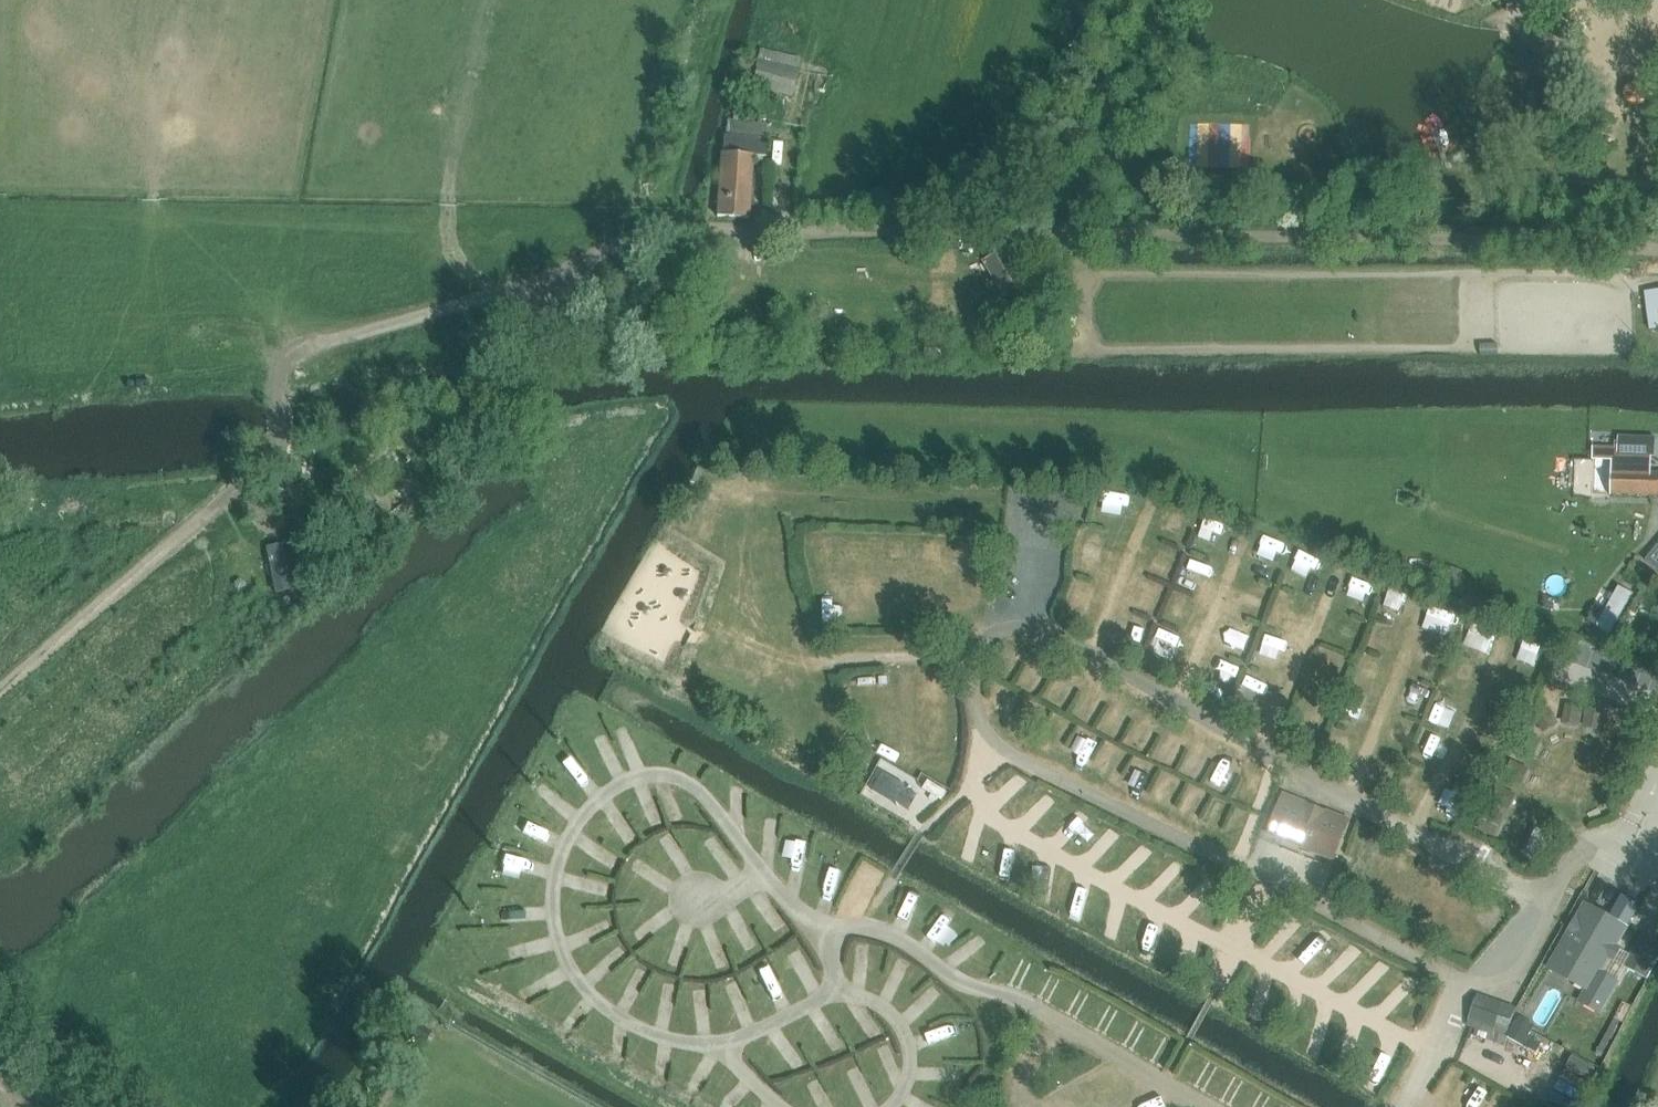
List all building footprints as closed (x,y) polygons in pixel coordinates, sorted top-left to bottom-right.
[(724,137),(723,155),(722,154),(718,217),(749,219),(753,156),(766,157),(767,139),(724,137)] [(1619,437),(1619,447),(1618,459),(1614,459),(1614,472),(1611,472),(1610,495),(1657,496),(1657,474),(1651,473),(1645,473),(1645,460),(1651,461),(1651,456),(1652,456),(1654,456),(1655,438),(1619,437)] [(1285,797),(1271,833),(1287,840),(1291,830),(1335,847),(1345,820),(1324,812),(1323,814),(1306,807),(1306,805),(1285,797)] [(1625,929),(1586,906),(1550,968),(1589,990),(1582,1002),(1600,1012),(1615,985),(1598,975),(1625,929)] [(1651,926),(1627,968),(1647,980),(1657,959),(1657,930),(1651,926)]
